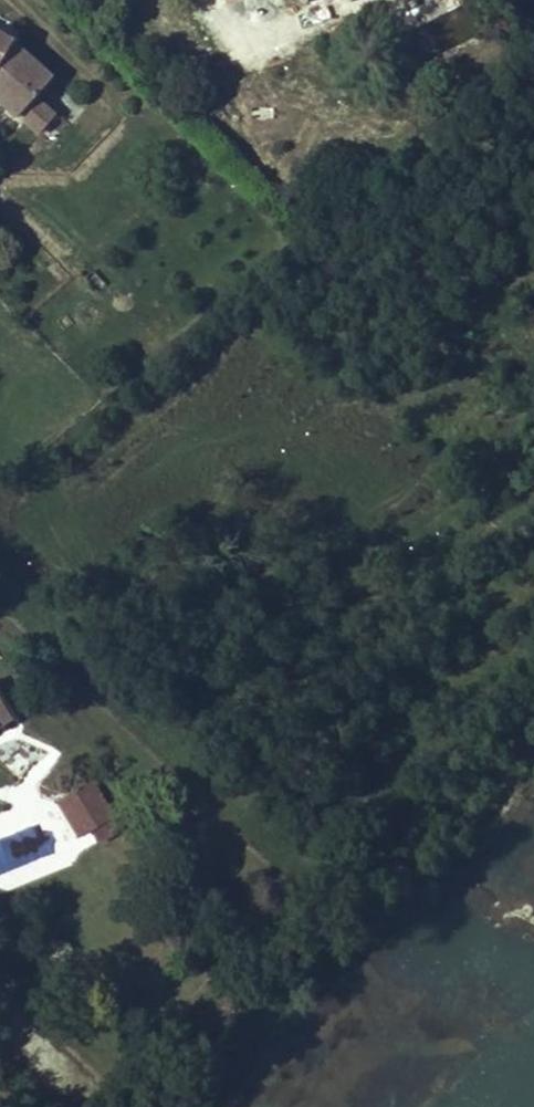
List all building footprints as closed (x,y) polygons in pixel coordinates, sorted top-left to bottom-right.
[(18,118),(19,117),(20,115),(25,114),(29,116),(30,119),(30,124),(30,127),(32,131),(35,132),(39,132),(48,123),(56,113),(56,109),(55,106),(51,104),(47,105),(43,105),(39,103),(37,100),(38,96),(45,88),(53,80),(15,46),(0,36),(0,100),(18,118)] [(12,716),(0,698),(0,724),(12,716)] [(94,781),(83,787),(105,824),(116,818),(94,781)] [(105,824),(83,787),(62,800),(84,837),(105,824)]
